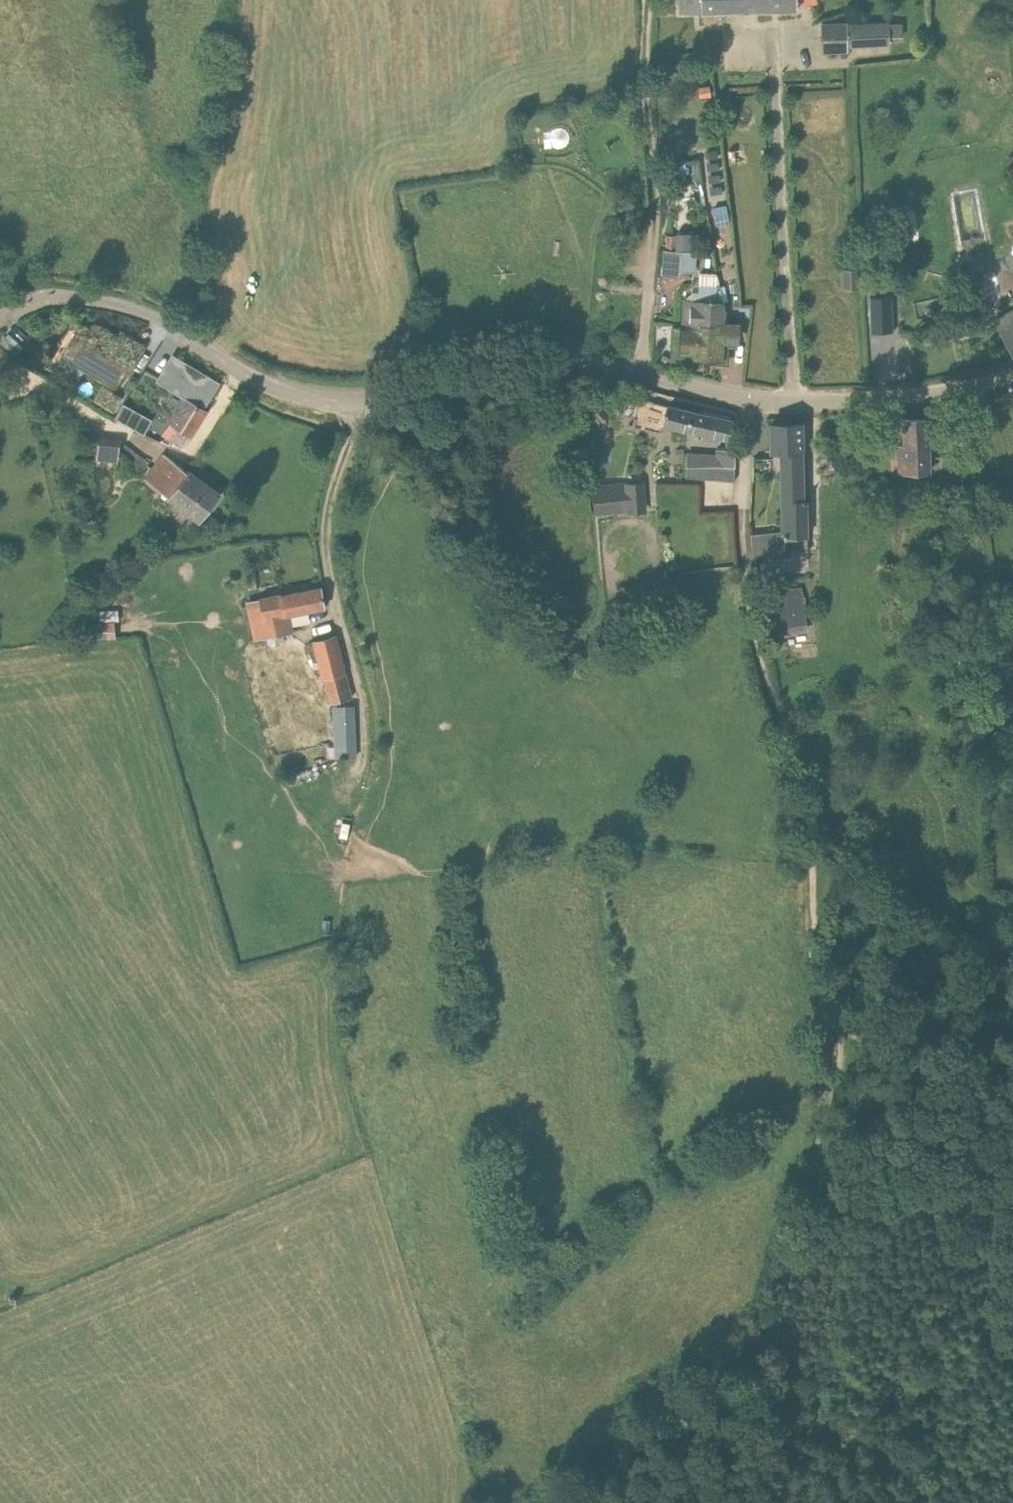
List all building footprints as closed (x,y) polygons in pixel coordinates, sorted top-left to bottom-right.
[(681,12),(796,7),(796,3),(816,3),(816,0),(680,0),(681,12)] [(887,21),(842,24),(822,25),(823,52),(843,51),(843,46),(888,44),(888,37),(887,21)] [(699,100),(712,98),(709,85),(697,87),(699,100)] [(713,208),(715,221),(729,220),(727,206),(713,208)] [(910,240),(910,223),(896,223),(896,241),(910,240)] [(676,251),(690,252),(690,238),(690,232),(676,232),(676,235),(676,238),(676,249),(676,251)] [(666,249),(676,249),(676,235),(666,235),(666,249)] [(697,238),(690,238),(690,252),(676,251),(664,250),(662,275),(680,276),(681,270),(695,271),(696,252),(697,238)] [(857,269),(843,270),(844,289),(858,288),(857,269)] [(697,301),(683,301),(682,326),(698,327),(698,323),(715,323),(715,322),(722,322),(722,302),(720,292),(715,274),(698,273),(697,301)] [(892,297),(871,297),(872,333),(893,332),(892,297)] [(994,317),(1007,344),(1012,355),(1012,308),(994,317)] [(682,326),(672,326),(672,328),(679,328),(678,355),(721,357),(722,340),(736,341),(737,324),(722,324),(698,323),(698,327),(682,326)] [(114,385),(118,378),(123,369),(128,372),(136,359),(140,352),(143,347),(138,344),(132,341),(129,345),(95,325),(91,332),(81,326),(73,340),(68,348),(88,360),(84,367),(97,375),(114,385)] [(187,398),(185,398),(183,401),(177,410),(162,434),(166,436),(182,447),(206,411),(204,410),(192,402),(193,400),(197,402),(210,381),(185,365),(171,386),(178,390),(188,396),(189,397),(187,398)] [(122,397),(113,392),(104,405),(113,411),(122,397)] [(697,413),(667,406),(662,425),(703,436),(702,439),(718,443),(720,436),(728,438),(732,422),(697,413)] [(126,407),(119,419),(141,432),(148,419),(126,407)] [(904,438),(904,446),(898,446),(899,460),(905,460),(905,474),(928,473),(926,418),(904,418),(904,438)] [(801,422),(771,423),(771,452),(781,452),(802,452),(801,422)] [(100,457),(121,460),(123,438),(103,436),(100,457)] [(714,478),(714,481),(734,481),(733,449),(717,449),(717,453),(689,454),(688,475),(714,478)] [(801,499),(802,452),(781,452),(781,472),(782,472),(782,501),(783,501),(784,537),(807,536),(804,499),(801,499)] [(153,468),(175,484),(167,496),(199,520),(218,495),(163,454),(153,468)] [(643,511),(640,485),(595,489),(597,516),(643,511)] [(876,490),(867,493),(872,503),(880,500),(876,490)] [(780,534),(752,536),(753,552),(781,549),(780,534)] [(807,629),(804,611),(800,587),(782,590),(783,597),(776,598),(779,615),(782,633),(807,629)] [(288,613),(305,610),(325,607),(321,588),(280,596),(280,595),(247,602),(254,639),(291,633),(288,613)] [(91,640),(115,638),(114,623),(90,624),(91,640)] [(350,695),(344,673),(344,672),(335,636),(314,641),(319,661),(324,678),(325,677),(329,691),(333,690),(335,699),(350,695)] [(354,745),(354,721),(336,721),(336,745),(354,745)]
